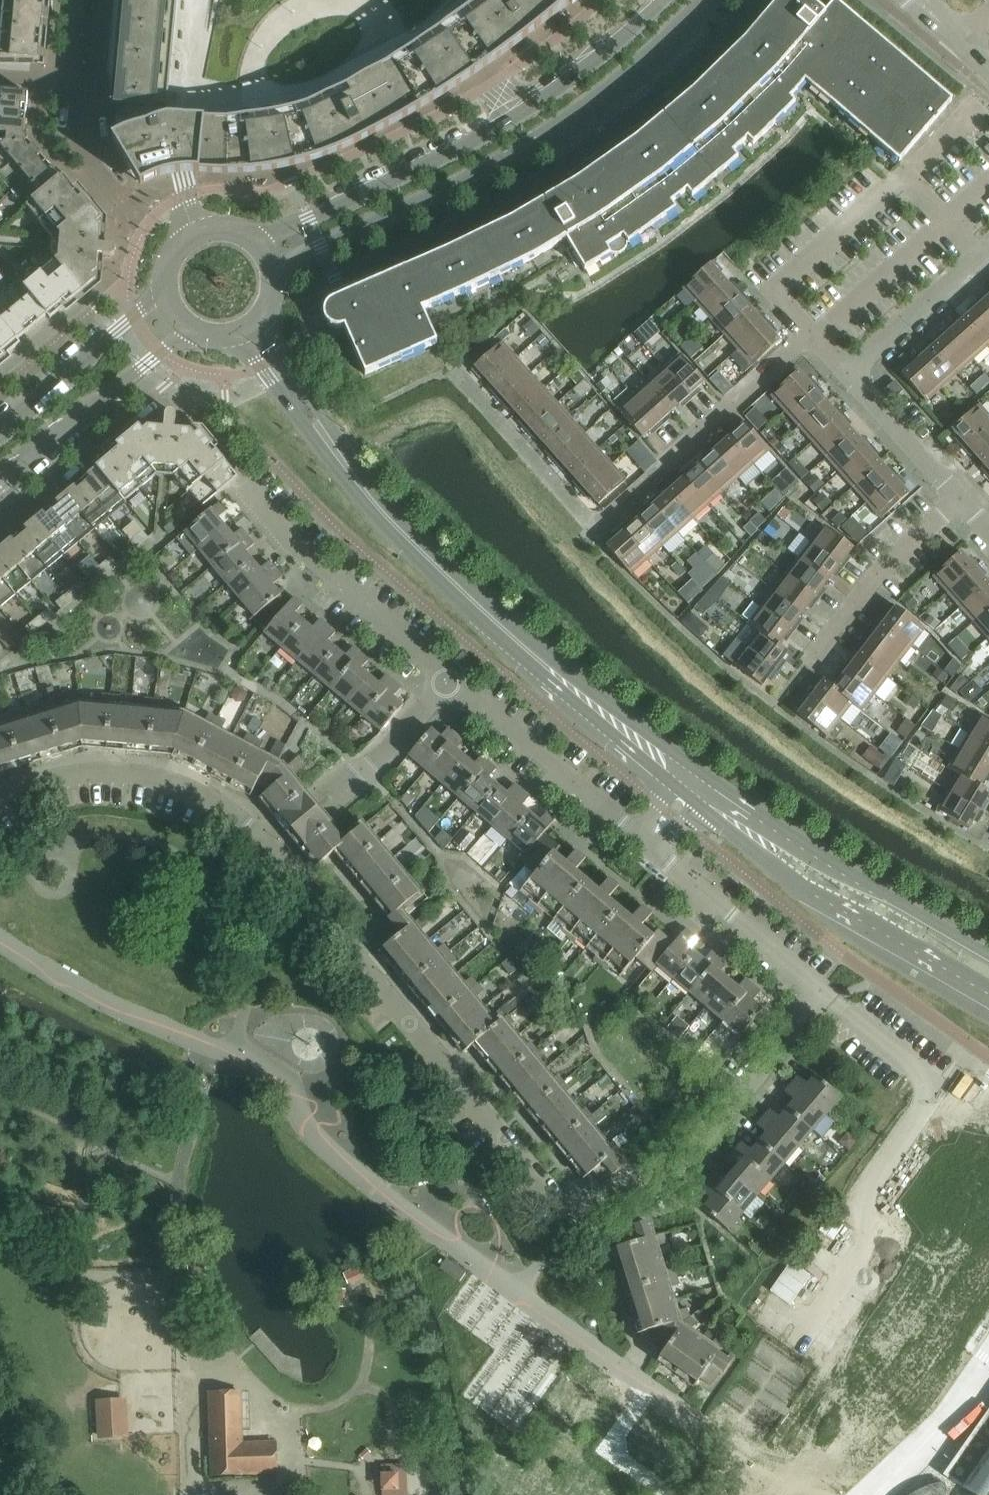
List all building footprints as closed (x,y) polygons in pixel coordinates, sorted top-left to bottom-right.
[(43,0),(0,0),(0,16),(43,20),(45,0),(43,0)] [(141,189),(145,186),(150,184),(155,182),(160,180),(165,179),(169,178),(173,177),(177,176),(181,176),(185,175),(191,175),(219,177),(223,177),(240,176),(251,176),(262,175),(273,173),(284,171),(295,168),(301,167),(312,164),(322,160),(333,157),(343,152),(353,148),(362,144),(384,132),(392,128),(416,114),(427,108),(441,99),(458,89),(478,75),(488,68),(501,59),(523,43),(537,32),(550,21),(570,5),(572,7),(580,0),(120,0),(110,106),(117,106),(113,140),(112,141),(141,189)] [(569,185),(512,220),(447,252),(331,303),(330,303),(328,305),(326,307),(325,309),(324,311),(324,312),(323,314),(323,316),(324,318),(324,320),(325,322),(325,323),(326,325),(328,327),(329,328),(331,329),(333,330),(335,330),(338,331),(341,331),(342,330),(344,330),(365,376),(437,345),(422,312),(466,293),(533,260),(566,240),(584,271),(620,250),(676,210),(671,204),(687,192),(692,198),(738,159),(733,153),(747,140),(753,146),(795,104),(790,99),(805,82),(899,163),(952,102),(835,1),(824,14),(814,5),(817,0),(779,0),(747,36),(753,41),(743,52),(738,46),(696,88),(701,93),(691,103),(686,97),(640,136),(629,144),(581,178),(569,185)] [(0,16),(0,37),(41,41),(43,20),(0,16)] [(0,37),(0,58),(30,61),(39,62),(41,41),(0,37)] [(26,115),(28,94),(0,91),(0,113),(26,115)] [(0,113),(0,134),(6,135),(6,134),(24,135),(26,115),(0,113)] [(34,147),(24,135),(6,134),(6,135),(5,142),(0,147),(0,175),(34,147)] [(0,175),(0,178),(11,192),(47,162),(34,147),(0,175)] [(47,162),(11,192),(25,208),(64,175),(63,175),(60,178),(47,162)] [(64,175),(25,208),(27,207),(39,223),(77,191),(64,175)] [(77,191),(39,223),(53,238),(90,207),(77,191)] [(96,225),(101,221),(90,207),(53,238),(58,245),(70,246),(82,236),(100,238),(100,230),(96,225)] [(98,256),(111,258),(112,257),(114,257),(115,256),(115,255),(116,254),(116,252),(116,251),(116,250),(115,250),(115,249),(115,248),(114,248),(112,247),(111,247),(99,246),(100,238),(82,236),(70,246),(58,245),(58,250),(70,251),(80,263),(97,264),(98,256)] [(70,251),(58,250),(51,255),(82,293),(96,281),(91,276),(97,272),(97,264),(80,263),(70,251)] [(51,255),(36,268),(67,306),(82,293),(51,255)] [(714,262),(683,290),(697,305),(725,281),(717,272),(720,268),(714,262)] [(19,279),(18,280),(48,315),(47,316),(50,320),(67,306),(36,268),(20,281),(19,279)] [(18,280),(3,293),(32,328),(47,316),(48,315),(18,280)] [(725,281),(697,305),(711,321),(742,293),(737,287),(733,290),(725,281)] [(0,295),(0,322),(17,341),(32,328),(3,293),(0,295)] [(742,293),(711,321),(724,336),(752,311),(744,302),(747,299),(742,293)] [(975,303),(988,318),(988,297),(984,301),(981,297),(975,303)] [(963,320),(988,347),(988,346),(988,318),(975,303),(969,308),(972,312),(963,320)] [(752,311),(724,336),(738,351),(769,323),(764,317),(760,320),(752,311)] [(951,324),(945,330),(973,361),(988,347),(963,320),(954,328),(951,324)] [(4,358),(20,344),(17,341),(0,322),(0,353),(4,358)] [(769,323),(738,351),(752,367),(780,342),(771,332),(775,329),(769,323)] [(505,330),(488,345),(494,351),(502,343),(510,336),(505,330)] [(942,339),(933,347),(957,375),(973,361),(945,330),(939,335),(942,339)] [(481,374),(489,383),(517,359),(502,343),(494,351),(471,371),(477,377),(481,374)] [(920,352),(914,357),(942,388),(957,375),(933,347),(924,355),(920,352)] [(680,355),(664,370),(692,400),(698,395),(695,392),(705,383),(680,355)] [(942,388),(914,357),(908,362),(912,366),(902,375),(926,402),(942,388)] [(517,359),(489,383),(497,393),(494,396),(499,402),(530,374),(517,359)] [(664,370),(649,383),(674,411),(683,402),(686,406),(692,400),(664,370)] [(577,372),(571,377),(578,385),(584,379),(577,372)] [(771,397),(785,413),(816,385),(811,379),(807,382),(798,372),(771,397)] [(530,374),(499,402),(504,408),(508,405),(516,414),(544,389),(530,374)] [(977,381),(985,389),(988,386),(988,379),(985,374),(977,381)] [(579,385),(575,388),(583,397),(592,389),(584,380),(579,385)] [(727,382),(718,390),(724,397),(733,389),(727,382)] [(894,382),(884,391),(892,401),(903,392),(894,382)] [(649,383),(634,397),(662,428),(668,422),(664,419),(674,411),(649,383)] [(816,385),(785,413),(799,428),(826,403),(818,394),(822,391),(816,385)] [(544,389),(516,414),(525,423),(521,426),(526,432),(557,404),(544,389)] [(662,428),(634,397),(618,411),(643,438),(652,429),(656,433),(662,428)] [(826,403),(799,428),(812,443),(844,415),(838,409),(835,412),(826,403)] [(557,404),(526,432),(532,438),(535,435),(544,444),(571,419),(557,404)] [(963,449),(988,425),(988,416),(979,405),(952,430),(961,440),(957,443),(963,449)] [(754,408),(745,417),(753,426),(762,418),(754,408)] [(148,428),(143,432),(150,440),(153,440),(153,438),(156,439),(156,442),(155,442),(154,446),(165,458),(163,470),(168,471),(169,458),(181,448),(181,444),(180,444),(180,441),(184,441),(183,443),(187,443),(195,437),(191,432),(175,430),(176,418),(176,417),(175,416),(175,415),(174,414),(172,413),(171,413),(170,413),(168,413),(167,414),(166,415),(166,416),(165,417),(164,429),(148,428)] [(844,415),(812,443),(826,458),(854,433),(845,424),(849,421),(844,415)] [(571,419),(544,444),(552,453),(548,457),(554,463),(585,435),(571,419)] [(738,430),(729,438),(753,466),(762,475),(776,461),(768,452),(769,451),(742,420),(735,426),(738,430)] [(963,449),(968,455),(971,452),(980,461),(988,453),(988,425),(963,449)] [(139,427),(126,438),(157,476),(163,470),(165,458),(154,446),(155,442),(156,442),(156,439),(153,438),(153,440),(150,440),(143,432),(139,427)] [(169,458),(168,471),(173,477),(211,446),(200,433),(195,437),(187,443),(183,443),(184,441),(180,441),(180,444),(181,444),(181,448),(169,458)] [(854,433),(826,458),(840,473),(871,445),(865,439),(862,443),(854,433)] [(585,435),(554,463),(559,469),(562,465),(571,475),(598,450),(585,435)] [(126,438),(110,451),(141,489),(157,476),(126,438)] [(716,443),(711,448),(738,479),(753,466),(729,438),(720,446),(716,443)] [(639,441),(627,452),(638,464),(650,454),(639,441)] [(781,444),(774,450),(780,456),(787,450),(781,444)] [(871,445),(840,473),(853,488),(881,464),(872,455),(876,451),(871,445)] [(211,446),(173,477),(187,493),(224,462),(211,446)] [(708,457),(698,465),(723,493),(738,479),(711,448),(705,453),(708,457)] [(598,450),(571,475),(579,484),(575,487),(581,493),(612,465),(598,450)] [(93,465),(96,469),(97,468),(126,504),(127,503),(125,502),(141,489),(110,451),(93,465)] [(980,461),(988,470),(984,473),(988,479),(988,453),(980,461)] [(795,458),(788,465),(797,475),(804,468),(795,458)] [(224,462),(187,493),(187,494),(189,492),(202,508),(215,497),(238,478),(224,462)] [(881,464),(853,488),(867,504),(898,476),(893,470),(889,473),(881,464)] [(612,465),(581,493),(586,499),(590,496),(599,506),(626,481),(612,465)] [(686,470),(680,475),(708,506),(723,493),(698,465),(689,474),(686,470)] [(96,469),(81,482),(110,517),(126,504),(97,468),(96,469)] [(770,484),(782,498),(798,483),(786,470),(770,484)] [(677,484),(668,493),(693,520),(708,506),(680,475),(674,481),(677,484)] [(814,476),(806,483),(815,493),(823,486),(814,476)] [(898,476),(867,504),(881,520),(909,495),(900,485),(903,482),(898,476)] [(81,482),(65,495),(95,530),(110,517),(81,482)] [(656,497),(650,503),(678,534),(693,520),(668,493),(659,501),(656,497)] [(65,495),(49,508),(79,543),(95,530),(65,495)] [(821,495),(813,502),(822,511),(830,504),(821,495)] [(184,533),(176,540),(189,555),(197,549),(199,550),(225,528),(218,520),(227,512),(220,503),(184,533)] [(647,511),(638,520),(662,547),(678,534),(650,503),(644,508),(647,511)] [(49,508),(34,521),(63,556),(79,543),(49,508)] [(782,508),(777,516),(784,521),(790,514),(782,508)] [(759,513),(749,522),(750,522),(756,529),(765,520),(759,513)] [(840,514),(831,521),(837,528),(846,520),(840,514)] [(625,524),(619,530),(647,561),(662,547),(638,520),(628,528),(625,524)] [(853,520),(843,528),(856,542),(865,534),(853,520)] [(34,521),(18,534),(47,569),(63,556),(34,521)] [(772,521),(763,532),(771,538),(780,528),(772,521)] [(750,522),(743,529),(750,536),(757,530),(756,529),(750,522)] [(824,526),(811,543),(844,569),(849,562),(845,559),(853,549),(824,526)] [(225,528),(199,550),(213,567),(248,537),(242,530),(232,537),(225,528)] [(647,561),(619,530),(613,535),(617,539),(607,548),(631,575),(647,561)] [(142,531),(130,541),(136,548),(148,538),(142,531)] [(763,532),(757,539),(767,547),(773,539),(771,538),(763,532)] [(18,534),(2,547),(32,582),(47,569),(18,534)] [(248,537),(213,567),(226,584),(253,562),(245,553),(255,545),(248,537)] [(136,548),(130,541),(119,551),(124,558),(136,548)] [(811,543),(798,559),(828,582),(835,572),(839,575),(844,569),(811,543)] [(0,549),(0,576),(16,595),(32,582),(2,547),(0,549)] [(933,578),(947,593),(978,566),(973,560),(970,563),(961,553),(933,578)] [(725,567),(725,566),(714,554),(705,563),(717,576),(725,567)] [(111,557),(99,567),(105,574),(117,564),(111,557)] [(798,559),(786,575),(819,601),(824,595),(820,592),(828,582),(798,559)] [(253,562),(226,584),(240,600),(276,571),(269,563),(260,571),(253,562)] [(978,566),(947,593),(961,609),(988,584),(980,575),(984,572),(978,566)] [(105,574),(99,567),(87,577),(93,584),(105,574)] [(276,571),(240,600),(255,618),(281,596),(273,586),(282,578),(276,571)] [(786,575),(773,592),(803,614),(810,604),(814,607),(819,601),(786,575)] [(0,576),(0,609),(16,595),(0,576)] [(717,599),(731,584),(722,577),(708,593),(717,599)] [(692,580),(677,593),(688,604),(702,592),(700,590),(692,580)] [(80,583),(67,594),(73,601),(86,591),(80,583)] [(961,609),(975,624),(988,611),(988,585),(988,584),(961,609)] [(773,592),(761,608),(794,633),(799,627),(795,624),(803,614),(773,592)] [(708,593),(694,609),(703,615),(717,599),(708,593)] [(73,601),(67,594),(56,603),(62,611),(73,601)] [(908,594),(901,600),(910,610),(916,604),(908,594)] [(264,634),(281,648),(303,622),(295,615),(302,605),(294,598),(264,634)] [(890,615),(883,624),(912,647),(925,630),(892,604),(886,612),(890,615)] [(748,625),(758,632),(758,631),(778,646),(779,646),(785,637),(789,640),(794,633),(761,608),(748,625)] [(49,609),(37,619),(42,627),(55,616),(49,609)] [(975,624),(988,639),(988,638),(988,611),(975,624)] [(691,613),(682,623),(691,631),(700,621),(691,613)] [(929,616),(924,623),(934,631),(939,624),(929,616)] [(42,627),(37,619),(25,629),(31,636),(42,627)] [(303,622),(281,648),(298,662),(328,627),(320,620),(312,629),(303,622)] [(871,631),(866,638),(900,663),(912,647),(883,624),(875,634),(871,631)] [(748,625),(736,640),(746,647),(779,673),(784,667),(780,664),(788,653),(779,646),(778,646),(758,631),(758,632),(748,625)] [(328,627),(298,662),(314,676),(336,650),(328,642),(335,633),(328,627)] [(0,634),(0,641),(10,652),(16,647),(5,633),(4,631),(0,634)] [(865,647),(858,657),(887,679),(900,663),(866,638),(862,644),(865,647)] [(746,647),(733,664),(762,687),(770,676),(774,679),(779,673),(746,647)] [(336,650),(314,676),(331,690),(361,655),(353,648),(345,657),(336,650)] [(463,654),(455,663),(465,672),(473,662),(463,654)] [(361,655),(331,690),(347,704),(369,678),(361,670),(368,661),(361,655)] [(846,664),(842,670),(875,695),(887,679),(858,657),(850,666),(846,664)] [(953,659),(943,671),(953,678),(961,668),(953,659)] [(938,669),(934,674),(944,682),(948,677),(938,669)] [(840,679),(833,688),(833,689),(853,704),(852,705),(862,712),(875,695),(842,670),(837,676),(840,679)] [(369,678),(347,704),(364,718),(394,682),(386,676),(378,685),(369,678)] [(961,676),(950,689),(956,694),(969,682),(961,676)] [(265,679),(261,686),(270,691),(275,684),(265,679)] [(812,689),(807,695),(840,720),(850,728),(862,712),(852,705),(853,704),(833,689),(833,688),(824,681),(816,692),(812,689)] [(394,682),(364,718),(381,732),(403,706),(394,698),(401,689),(394,682)] [(242,689),(235,689),(231,696),(235,702),(243,702),(246,695),(242,689)] [(840,720),(807,695),(802,701),(806,704),(798,715),(827,737),(840,720)] [(946,695),(940,705),(948,710),(954,700),(946,695)] [(101,708),(79,707),(83,743),(98,744),(97,749),(106,750),(111,697),(102,696),(101,708)] [(111,697),(106,750),(115,751),(116,746),(128,747),(131,711),(119,710),(120,697),(111,697)] [(907,697),(903,702),(915,710),(919,705),(907,697)] [(131,711),(128,747),(141,748),(140,753),(149,754),(154,700),(145,700),(144,712),(131,711)] [(154,700),(149,754),(158,755),(159,750),(173,751),(184,716),(162,714),(163,701),(154,700)] [(55,701),(46,703),(62,755),(71,752),(69,747),(83,743),(79,707),(58,713),(55,701)] [(41,718),(29,722),(40,756),(52,753),(53,758),(62,755),(46,703),(37,706),(41,718)] [(14,713),(5,716),(21,768),(30,765),(28,760),(40,756),(29,722),(17,725),(14,713)] [(184,716),(173,751),(186,758),(184,763),(192,767),(217,719),(209,715),(203,726),(184,716)] [(969,734),(988,745),(988,721),(980,715),(969,734)] [(10,765),(12,770),(21,768),(5,716),(0,718),(0,769),(10,765)] [(217,719),(192,767),(200,771),(203,766),(214,772),(230,740),(219,735),(225,723),(217,719)] [(253,719),(248,728),(257,732),(261,723),(253,719)] [(906,720),(897,731),(906,738),(915,727),(906,720)] [(431,730),(409,756),(426,771),(456,736),(448,729),(441,738),(431,730)] [(959,751),(988,769),(988,745),(969,734),(959,751)] [(230,740),(214,772),(225,778),(222,783),(230,787),(255,739),(247,735),(241,746),(230,740)] [(456,736),(426,771),(443,785),(465,759),(456,751),(464,742),(456,736)] [(255,739),(230,787),(238,791),(241,786),(253,793),(257,785),(269,762),(276,766),(286,747),(277,742),(268,760),(258,755),(264,743),(255,739)] [(908,746),(903,754),(909,759),(915,751),(908,746)] [(873,748),(865,758),(877,768),(885,758),(873,748)] [(958,776),(958,775),(980,788),(981,787),(986,777),(988,779),(988,769),(959,751),(948,770),(958,776)] [(287,777),(267,794),(263,797),(278,815),(303,794),(289,778),(305,764),(298,757),(282,770),(287,777)] [(465,759),(443,785),(459,799),(489,763),(481,757),(474,766),(465,759)] [(895,761),(891,768),(902,774),(906,767),(895,761)] [(269,762),(257,785),(263,788),(267,794),(287,777),(282,770),(281,771),(276,767),(276,766),(269,762)] [(489,763),(459,799),(476,813),(498,786),(489,779),(497,770),(489,763)] [(948,792),(984,814),(988,807),(984,804),(988,796),(988,792),(981,787),(980,788),(958,775),(958,776),(948,792)] [(498,786),(476,813),(492,827),(522,791),(514,785),(507,794),(498,786)] [(522,791),(492,827),(509,841),(531,814),(522,807),(530,798),(522,791)] [(948,792),(937,811),(969,830),(976,818),(980,821),(984,814),(948,792)] [(303,794),(278,815),(290,829),(305,846),(330,826),(314,807),(303,794)] [(407,794),(401,801),(407,809),(414,800),(407,794)] [(509,841),(524,854),(525,855),(542,834),(543,835),(556,820),(547,813),(539,822),(531,814),(509,841)] [(330,826),(305,846),(320,865),(338,849),(344,857),(341,860),(347,869),(376,845),(362,827),(343,842),(330,826)] [(464,830),(453,844),(463,852),(474,839),(464,830)] [(443,832),(435,841),(444,849),(452,840),(443,832)] [(525,855),(524,854),(519,861),(535,874),(536,875),(553,854),(554,855),(560,848),(543,835),(542,834),(525,855)] [(376,845),(347,869),(354,877),(358,873),(365,882),(390,861),(376,845)] [(565,864),(570,868),(575,872),(586,859),(576,851),(565,864)] [(528,904),(535,910),(570,868),(565,864),(554,855),(553,854),(536,875),(535,874),(523,889),(534,897),(528,904)] [(390,861),(365,882),(372,890),(368,894),(375,902),(404,878),(390,861)] [(570,868),(535,910),(542,916),(548,909),(557,917),(586,882),(575,872),(570,868)] [(501,870),(495,878),(501,884),(508,876),(501,870)] [(404,878),(375,902),(382,910),(386,906),(393,915),(388,919),(398,911),(403,908),(403,907),(421,891),(417,894),(404,878)] [(608,900),(619,887),(609,879),(598,892),(603,896),(608,900)] [(586,882),(557,917),(567,925),(561,932),(568,938),(603,896),(598,892),(586,882)] [(403,907),(403,908),(410,915),(428,900),(421,891),(403,907)] [(603,896),(568,938),(575,944),(581,937),(590,945),(619,910),(608,900),(603,896)] [(641,928),(652,915),(642,907),(631,920),(636,924),(641,928)] [(619,910),(590,945),(600,953),(594,960),(601,965),(636,924),(631,920),(619,910)] [(374,946),(379,953),(411,926),(398,911),(388,919),(396,928),(374,946)] [(421,918),(411,926),(379,953),(386,961),(390,957),(398,967),(426,944),(418,934),(427,926),(421,918)] [(636,924),(601,965),(608,971),(614,965),(624,973),(636,959),(635,959),(652,938),(651,937),(641,928),(636,924)] [(635,959),(636,959),(652,973),(657,966),(675,945),(674,944),(657,930),(651,937),(652,938),(635,959)] [(657,966),(673,980),(696,953),(687,946),(694,937),(686,930),(674,944),(675,945),(657,966)] [(426,944),(398,967),(406,976),(402,980),(408,987),(449,952),(443,945),(434,953),(426,944)] [(449,952),(408,987),(414,994),(418,990),(426,1000),(453,977),(445,968),(455,959),(449,952)] [(696,953),(673,980),(690,994),(720,958),(712,952),(704,961),(696,953)] [(720,958),(690,994),(706,1008),(729,981),(720,974),(727,965),(720,958)] [(508,959),(501,965),(510,976),(519,969),(508,959)] [(453,977),(426,1000),(434,1010),(429,1013),(435,1020),(477,985),(471,978),(461,986),(453,977)] [(729,981),(706,1008),(723,1022),(753,986),(745,980),(737,989),(729,981)] [(477,985),(435,1020),(441,1027),(445,1024),(453,1033),(481,1010),(473,1001),(483,992),(477,985)] [(753,986),(723,1022),(740,1036),(762,1010),(753,1002),(761,993),(753,986)] [(481,1010),(453,1033),(461,1043),(457,1046),(464,1054),(473,1046),(472,1046),(505,1019),(504,1018),(499,1012),(489,1020),(481,1010)] [(472,1046),(473,1046),(478,1053),(482,1050),(490,1060),(515,1039),(507,1029),(514,1024),(507,1016),(504,1018),(505,1019),(472,1046)] [(678,1017),(668,1029),(680,1039),(690,1027),(678,1017)] [(515,1039),(490,1060),(498,1069),(494,1072),(500,1080),(536,1050),(530,1043),(523,1048),(515,1039)] [(536,1050),(500,1080),(506,1087),(510,1083),(518,1093),(543,1072),(535,1063),(542,1057),(536,1050)] [(543,1072),(518,1093),(526,1102),(522,1106),(528,1113),(563,1083),(557,1076),(551,1082),(543,1072)] [(798,1077),(791,1085),(827,1115),(841,1098),(815,1076),(807,1085),(798,1077)] [(563,1083),(528,1113),(534,1120),(538,1117),(546,1126),(570,1105),(562,1096),(569,1090),(563,1083)] [(794,1101),(786,1109),(813,1132),(827,1115),(791,1085),(785,1093),(794,1101)] [(570,1105),(546,1126),(554,1136),(550,1139),(555,1146),(591,1116),(585,1109),(578,1115),(570,1105)] [(770,1110),(763,1118),(799,1148),(813,1132),(786,1109),(779,1118),(770,1110)] [(591,1116),(555,1146),(561,1153),(565,1150),(573,1159),(598,1139),(590,1129),(597,1123),(591,1116)] [(766,1134),(758,1142),(785,1165),(799,1148),(763,1118),(757,1126),(766,1134)] [(847,1133),(843,1138),(843,1146),(849,1151),(857,1141),(847,1133)] [(598,1139),(573,1159),(581,1169),(577,1172),(584,1180),(593,1172),(612,1156),(619,1150),(613,1142),(606,1148),(598,1139)] [(742,1143),(735,1151),(771,1181),(785,1165),(758,1142),(751,1151),(742,1143)] [(738,1167),(731,1175),(757,1197),(771,1181),(735,1151),(729,1159),(738,1167)] [(612,1156),(593,1172),(603,1185),(623,1169),(612,1156)] [(714,1176),(707,1184),(743,1214),(757,1197),(731,1175),(723,1184),(714,1176)] [(743,1214),(707,1184),(701,1192),(710,1199),(702,1209),(728,1231),(743,1214)] [(620,1259),(623,1270),(658,1260),(654,1248),(666,1244),(663,1235),(651,1238),(646,1223),(634,1227),(635,1229),(617,1235),(621,1248),(612,1250),(615,1260),(620,1259)] [(769,1227),(765,1231),(774,1239),(782,1230),(778,1227),(769,1227)] [(658,1260),(623,1270),(627,1282),(622,1284),(625,1293),(676,1277),(674,1268),(661,1272),(658,1260)] [(676,1277),(625,1293),(628,1301),(633,1300),(636,1312),(671,1301),(667,1289),(679,1285),(676,1277)] [(671,1301),(636,1312),(640,1323),(635,1325),(638,1335),(648,1332),(648,1331),(677,1322),(674,1313),(671,1301)] [(674,1313),(677,1322),(678,1326),(689,1318),(687,1309),(674,1313)] [(689,1318),(678,1326),(682,1328),(689,1334),(697,1323),(689,1318)] [(648,1331),(648,1332),(652,1345),(663,1352),(664,1353),(682,1328),(678,1326),(677,1322),(648,1331)] [(664,1353),(663,1352),(658,1361),(666,1367),(669,1362),(679,1370),(700,1341),(689,1334),(682,1328),(664,1353)] [(700,1341),(679,1370),(689,1377),(686,1381),(694,1387),(700,1379),(710,1387),(721,1371),(724,1373),(731,1363),(717,1354),(725,1343),(717,1338),(709,1348),(700,1341)] [(210,1394),(213,1476),(277,1474),(276,1444),(242,1445),(240,1393),(210,1394)] [(100,1401),(103,1439),(124,1437),(121,1400),(100,1401)] [(950,1480),(972,1494),(988,1494),(988,1425),(950,1480)] [(381,1466),(382,1494),(407,1494),(405,1465),(381,1466)] [(941,1494),(946,1487),(944,1482),(939,1483),(934,1484),(929,1485),(924,1487),(920,1489),(915,1492),(911,1494),(910,1494),(940,1494),(941,1494)] [(946,1487),(941,1494),(940,1494),(948,1494),(946,1487)]
